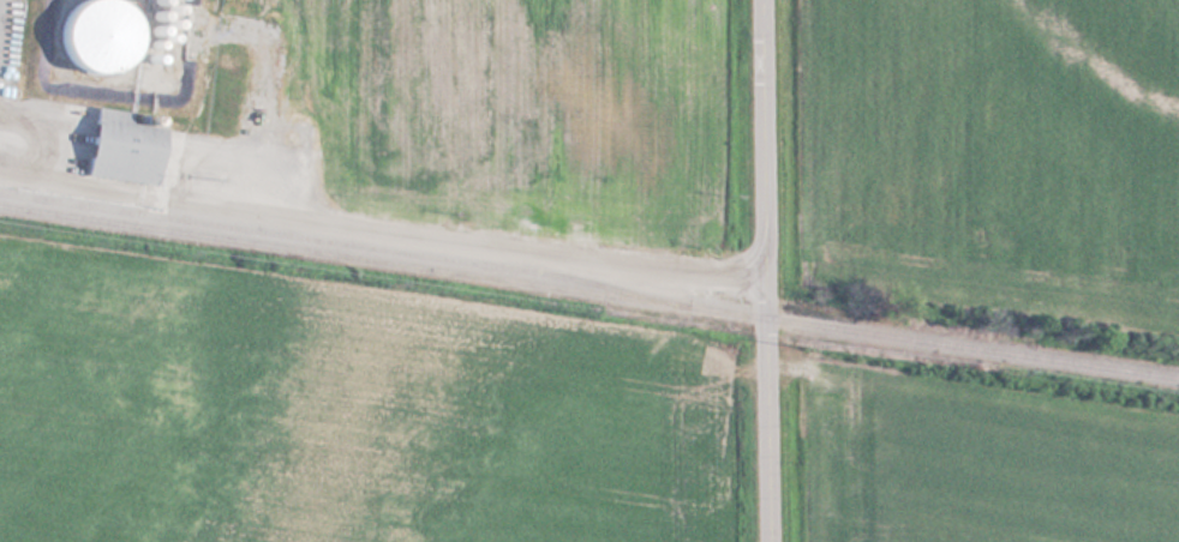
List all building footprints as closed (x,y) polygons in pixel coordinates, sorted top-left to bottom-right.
[(125,0),(69,3),(72,73),(128,71),(125,0)] [(161,185),(168,128),(131,123),(132,112),(97,107),(88,175),(161,185)]
